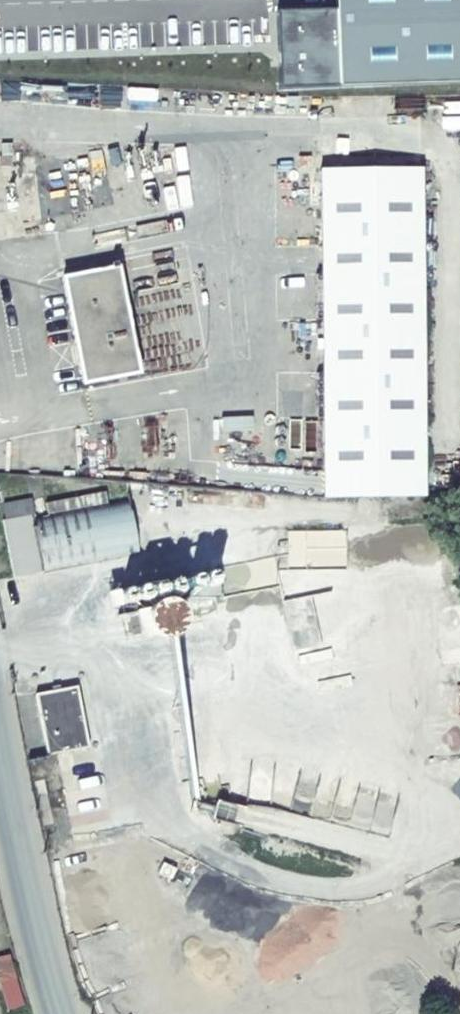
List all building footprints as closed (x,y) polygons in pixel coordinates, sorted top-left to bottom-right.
[(335,9),(276,11),(279,89),(459,83),(459,0),(334,0),(335,9)] [(424,495),(420,168),(322,170),(325,497),(424,495)] [(84,384),(139,373),(118,268),(64,279),(84,384)] [(105,495),(47,506),(50,519),(108,508),(105,495)] [(5,504),(8,521),(33,516),(30,499),(5,504)] [(44,573),(139,555),(134,529),(130,504),(108,508),(50,519),(34,522),(39,547),(44,573)] [(3,522),(14,579),(44,573),(39,547),(34,522),(33,516),(8,521),(3,522)] [(120,604),(224,580),(221,568),(118,591),(120,604)] [(120,604),(118,591),(109,593),(112,606),(120,604)] [(173,616),(171,611),(167,607),(163,605),(158,604),(153,604),(148,607),(144,610),(142,615),(141,620),(142,625),(145,630),(149,634),(154,636),(159,636),(162,636),(165,635),(169,631),(172,627),(174,621),(173,616)] [(48,756),(90,749),(78,688),(36,696),(48,756)] [(176,869),(164,862),(158,873),(171,879),(176,869)]
